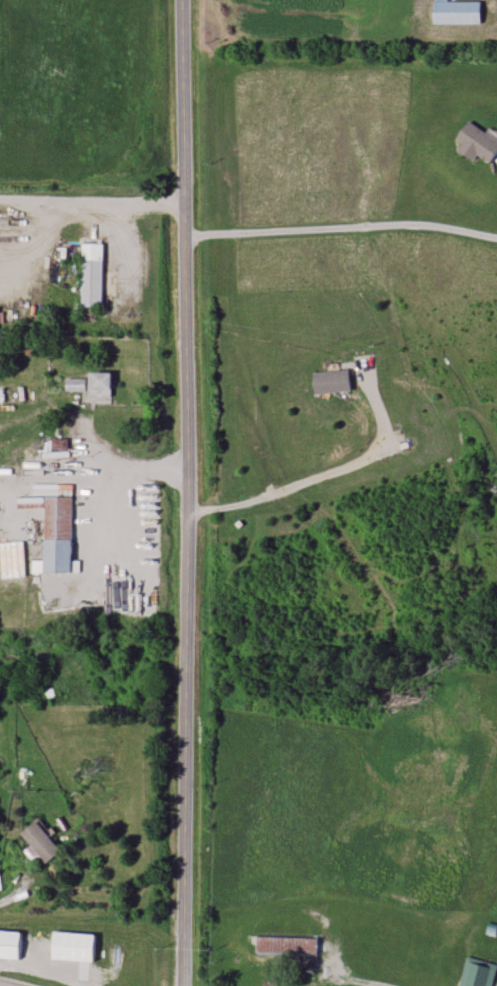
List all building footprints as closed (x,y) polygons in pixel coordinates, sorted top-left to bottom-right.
[(461,145),(457,152),(472,163),(477,156),(489,165),(496,154),(496,143),(469,122),(456,141),(461,145)] [(81,307),(102,307),(102,244),(81,244),(81,307)] [(349,370),(313,373),(315,395),(351,391),(349,370)] [(111,372),(88,372),(88,398),(111,398),(111,372)] [(86,379),(66,379),(66,391),(86,391),(86,379)] [(44,497),(44,573),(79,573),(79,561),(72,561),(72,485),(59,485),(59,497),(44,497)] [(21,833),(46,864),(62,852),(36,821),(21,833)] [(53,961),(94,963),(96,935),(54,932),(53,961)] [(258,956),(318,956),(318,936),(257,937),(258,956)] [(496,969),(496,965),(466,957),(459,985),(493,985),(496,969)]
